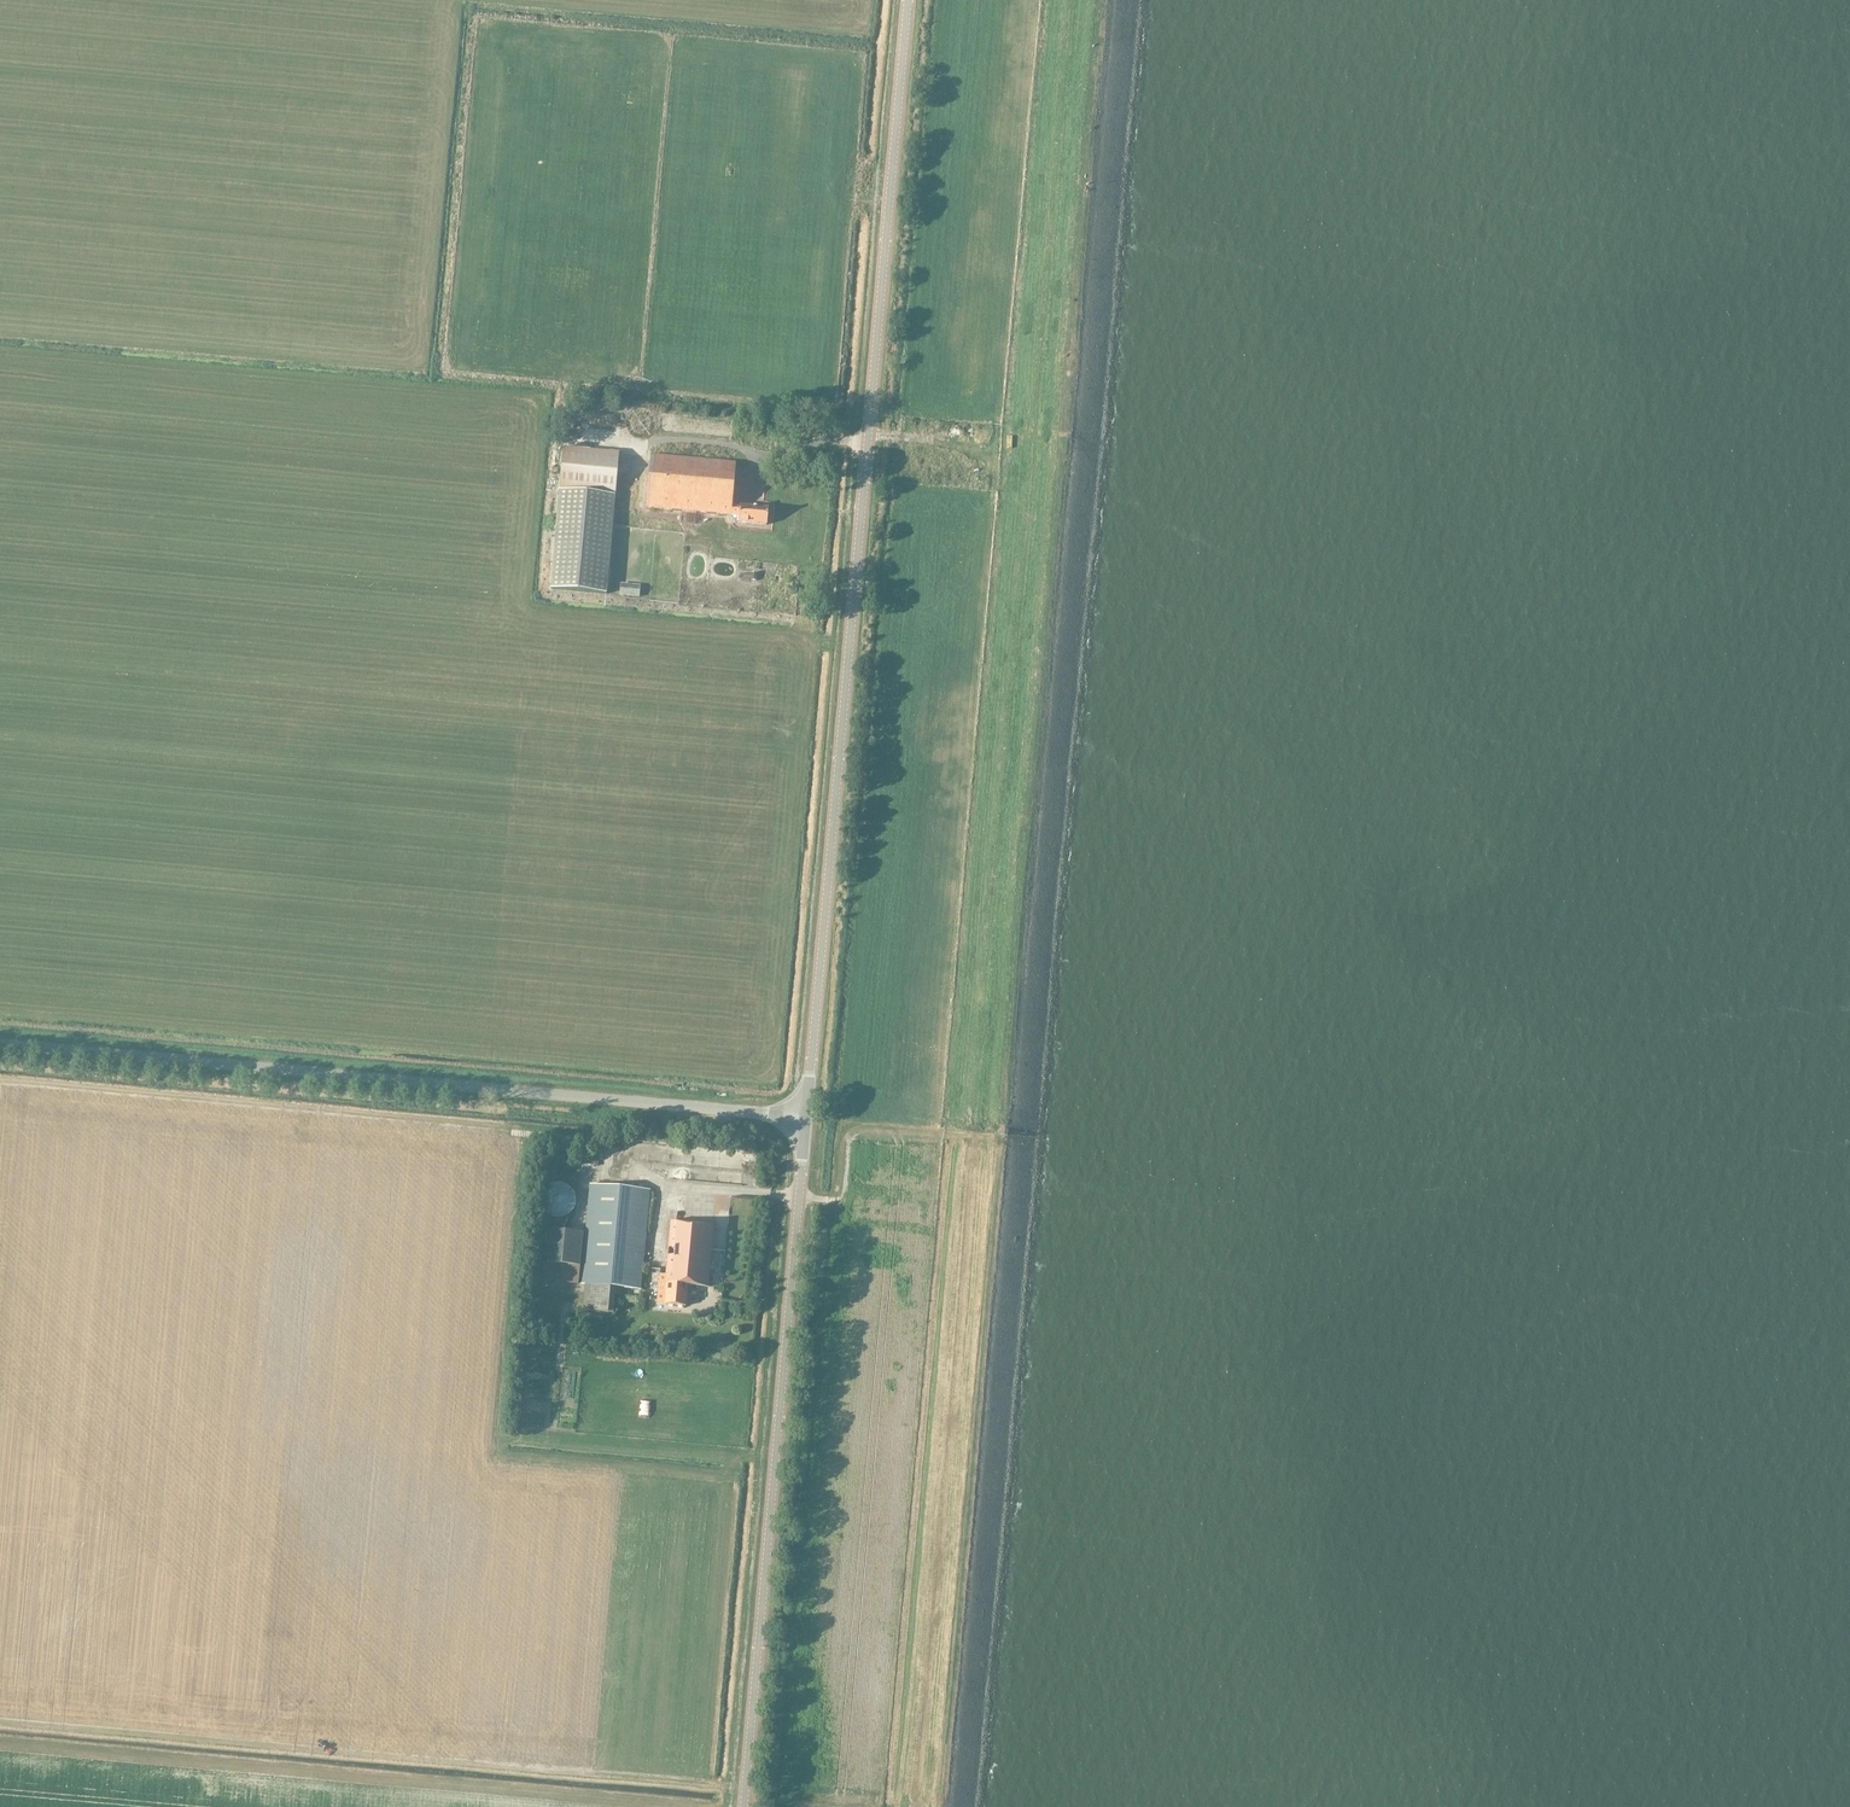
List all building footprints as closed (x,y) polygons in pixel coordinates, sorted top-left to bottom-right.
[(614,495),(616,495),(619,452),(562,446),(559,490),(614,495)] [(733,504),(735,462),(652,456),(652,476),(646,476),(645,508),(739,516),(738,522),(766,525),(768,508),(733,504)] [(614,495),(559,490),(550,589),(605,594),(614,495)] [(620,585),(619,596),(638,598),(639,587),(620,585)] [(588,1163),(576,1165),(578,1175),(590,1173),(588,1163)] [(563,1184),(560,1184),(557,1183),(554,1184),(551,1185),(548,1187),(546,1189),(544,1191),(542,1194),(541,1197),(541,1200),(541,1203),(541,1206),(542,1209),(544,1212),(546,1214),(549,1216),(551,1218),(554,1219),(558,1219),(561,1219),(564,1218),(567,1217),(569,1215),(572,1213),(574,1210),(575,1207),(576,1204),(576,1201),(576,1198),(575,1195),(573,1192),(571,1189),(569,1187),(566,1185),(563,1184)] [(650,1191),(650,1190),(588,1185),(579,1284),(585,1285),(582,1310),(613,1313),(615,1287),(640,1290),(649,1199),(654,1199),(655,1191),(650,1191)] [(707,1191),(706,1209),(721,1209),(722,1192),(707,1191)] [(686,1287),(707,1288),(712,1226),(670,1222),(665,1275),(659,1274),(656,1304),(665,1305),(685,1307),(686,1287)] [(545,1229),(541,1281),(577,1284),(582,1233),(545,1229)]
